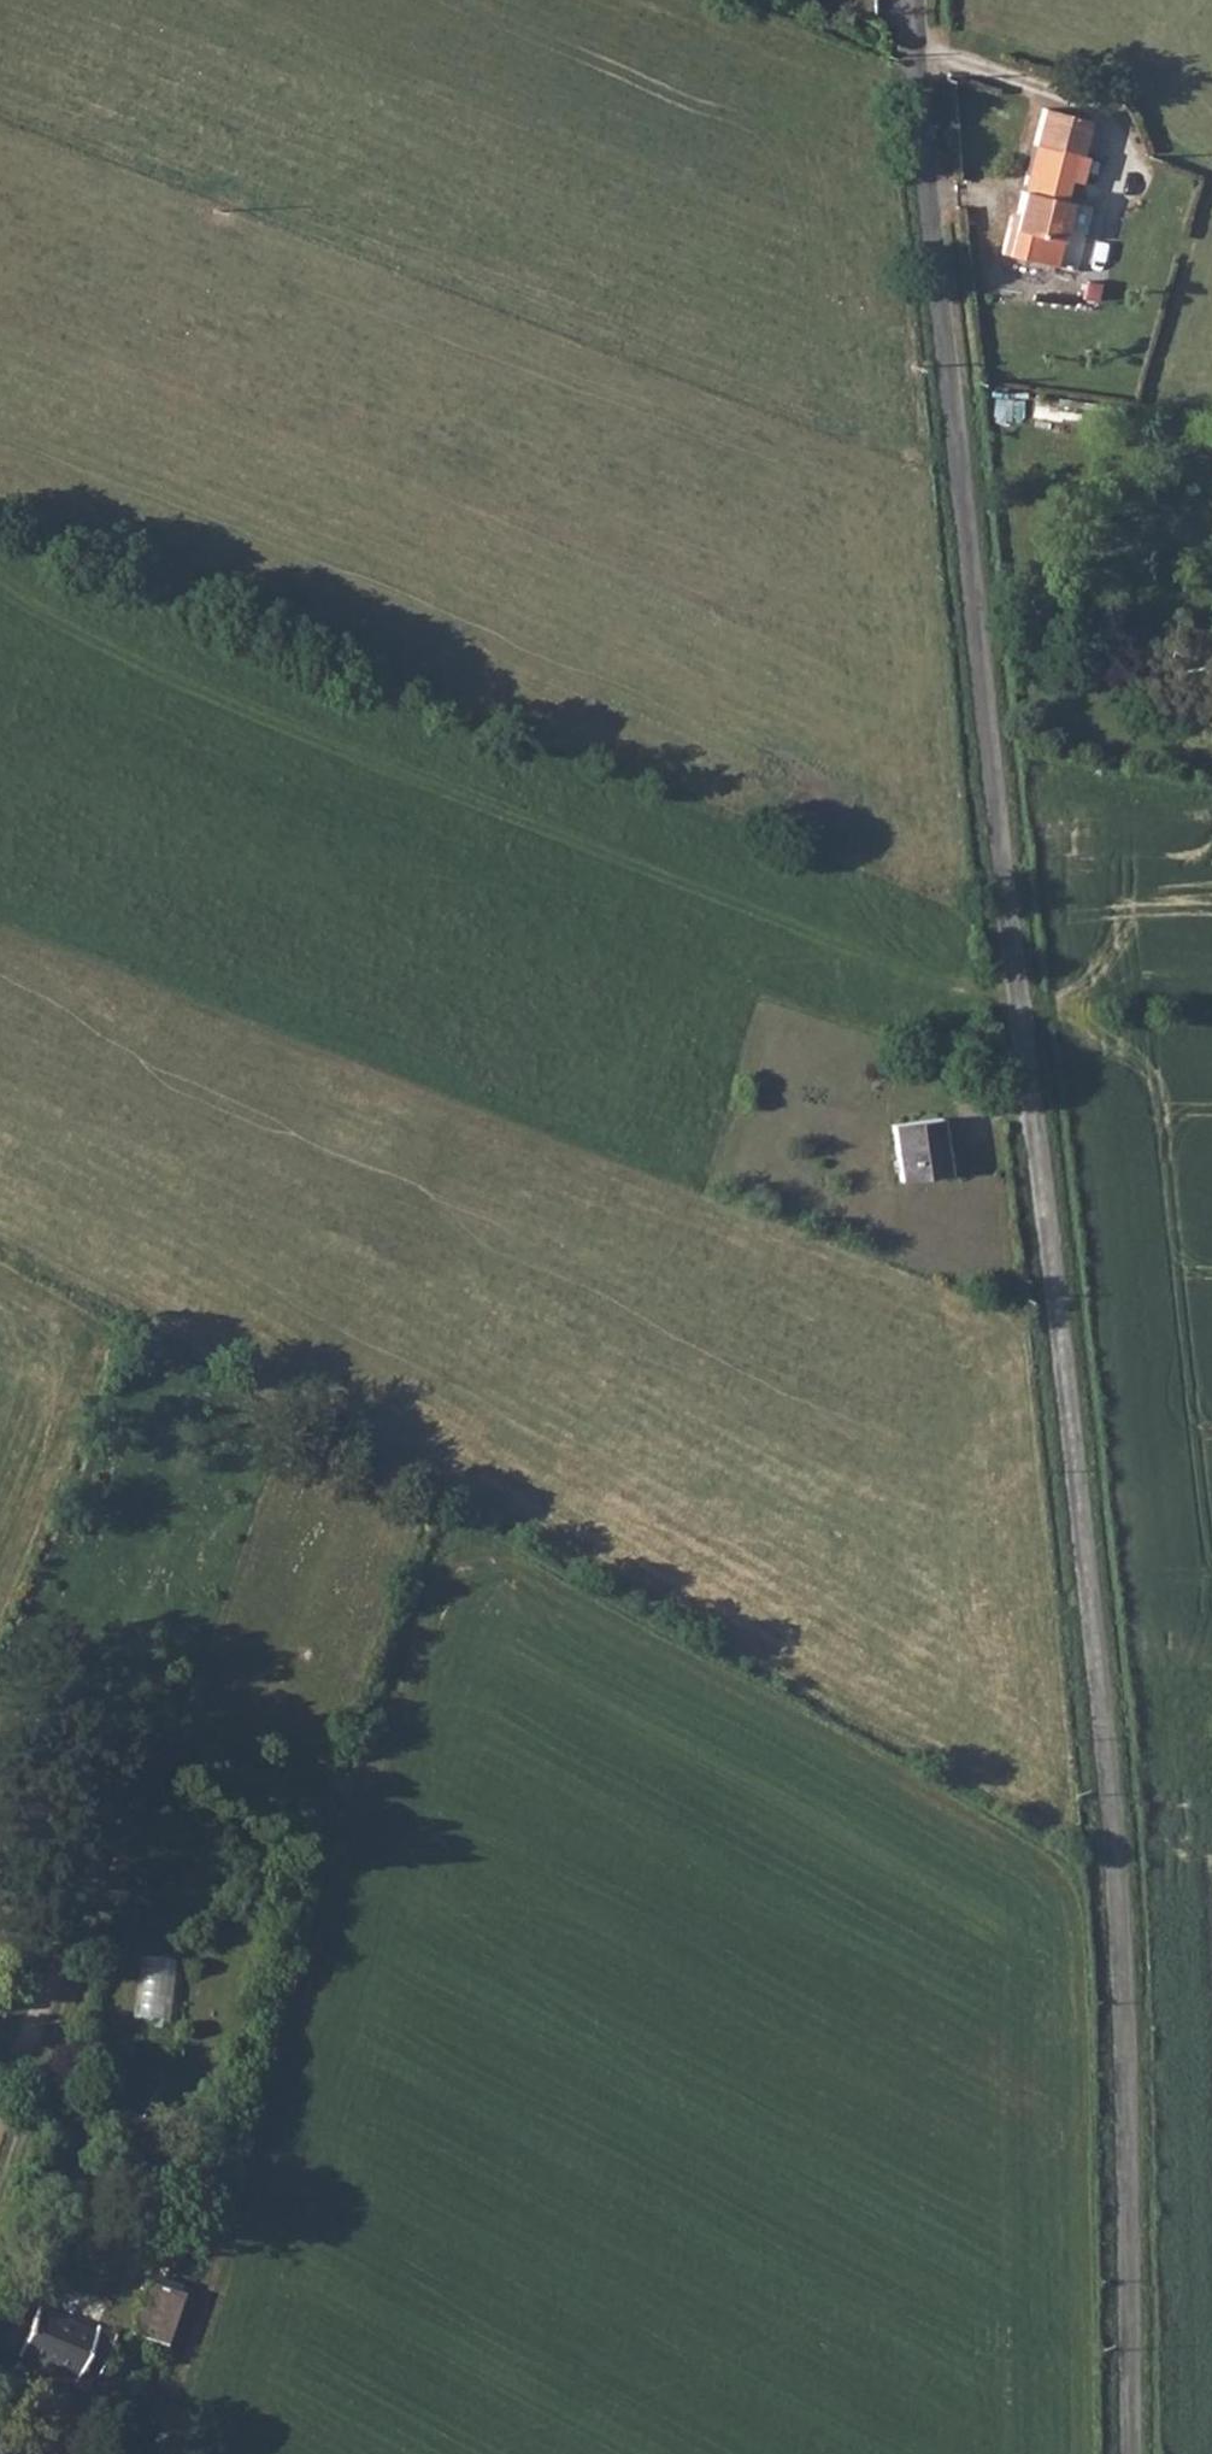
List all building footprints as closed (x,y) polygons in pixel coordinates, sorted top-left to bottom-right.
[(999,236),(994,253),(1042,266),(1076,135),(1032,121),(1004,237),(999,236)] [(943,1119),(895,1127),(900,1177),(949,1172),(943,1119)] [(176,2020),(181,1959),(146,1956),(140,2017),(176,2020)] [(145,2282),(129,2333),(162,2344),(178,2292),(145,2282)] [(29,2305),(12,2353),(73,2374),(74,2368),(95,2376),(112,2330),(92,2322),(90,2327),(70,2319),(29,2305)]
